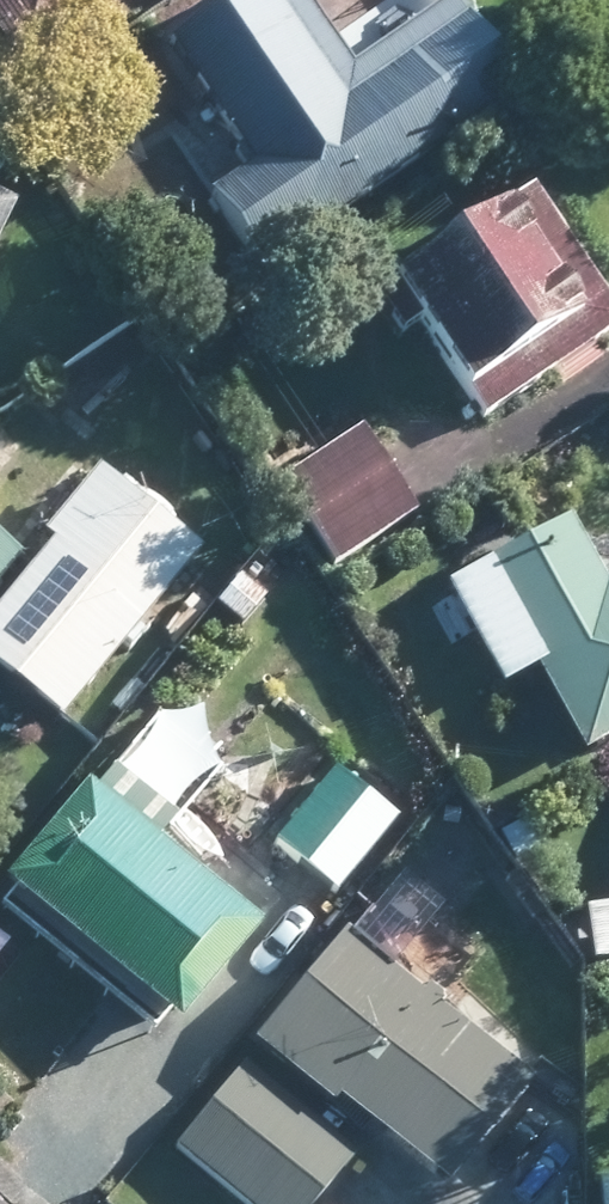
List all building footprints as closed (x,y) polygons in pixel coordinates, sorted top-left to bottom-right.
[(18,66),(112,0),(0,0),(0,41),(18,66)] [(303,0),(212,0),(162,35),(205,96),(249,159),(212,184),(205,190),(257,265),(512,87),(451,0),(438,0),(347,63),(303,0)] [(592,336),(608,325),(608,312),(523,181),(382,274),(385,280),(369,290),(394,328),(410,317),(454,382),(460,378),(480,411),(550,364),(592,336)] [(159,309),(202,276),(177,244),(134,277),(159,309)] [(331,562),(411,512),(358,428),(278,478),(331,562)] [(191,547),(94,465),(40,530),(49,535),(0,594),(0,675),(51,718),(191,547)] [(597,581),(562,515),(440,581),(446,592),(468,631),(494,680),(528,663),(574,748),(608,730),(608,574),(597,581)] [(14,552),(0,540),(0,569),(14,552)] [(272,840),(336,889),(395,814),(330,765),(272,840)] [(89,787),(78,778),(0,871),(0,879),(7,885),(165,1021),(249,923),(214,894),(252,850),(181,789),(174,784),(168,778),(150,803),(131,823),(114,809),(89,787)] [(497,832),(512,857),(535,843),(519,818),(497,832)] [(473,865),(494,897),(520,882),(499,850),(473,865)] [(455,1020),(437,1006),(338,925),(246,1038),(321,1101),(327,1094),(334,1100),(437,1183),(447,1171),(523,1077),(483,1044),(455,1020)] [(313,1124),(238,1061),(170,1143),(243,1203),(306,1203),(348,1153),(313,1124)]
